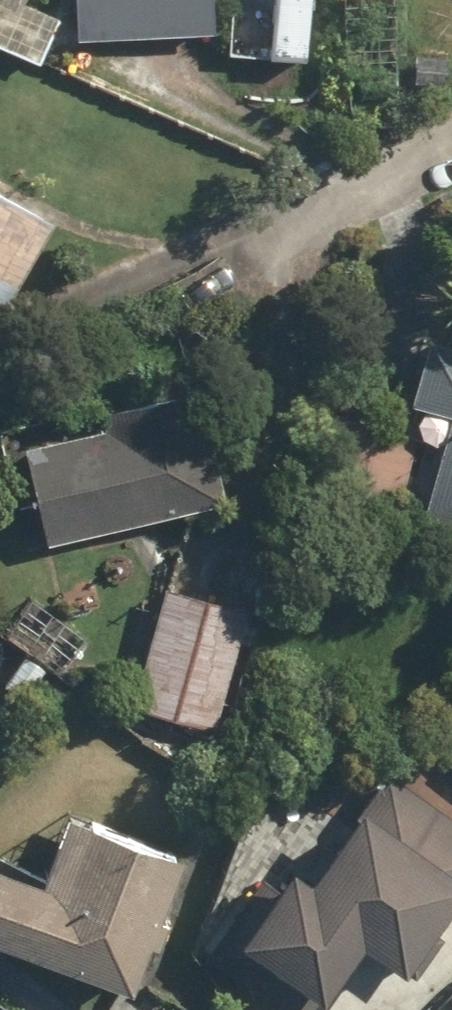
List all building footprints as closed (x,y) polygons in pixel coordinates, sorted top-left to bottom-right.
[(37,65),(56,20),(21,6),(24,0),(0,0),(0,50),(37,65)] [(72,41),(209,34),(207,0),(70,0),(72,41)] [(392,76),(390,0),(341,0),(345,77),(392,76)] [(445,58),(413,56),(412,84),(443,86),(445,58)] [(46,225),(0,200),(0,307),(46,225)] [(451,526),(451,348),(421,340),(403,405),(444,416),(418,517),(451,526)] [(18,450),(42,546),(217,505),(190,394),(97,416),(101,430),(18,450)] [(313,496),(395,515),(413,434),(332,415),(313,496)] [(129,709),(211,733),(244,613),(162,591),(129,709)] [(2,688),(22,701),(42,672),(23,658),(2,688)] [(277,1009),(308,1009),(353,947),(398,977),(451,897),(451,821),(386,776),(304,887),(284,873),(271,891),(258,882),(204,960),(277,1009)] [(126,996),(143,947),(149,950),(158,925),(153,923),(175,859),(59,819),(35,889),(0,877),(0,953),(126,996)]
